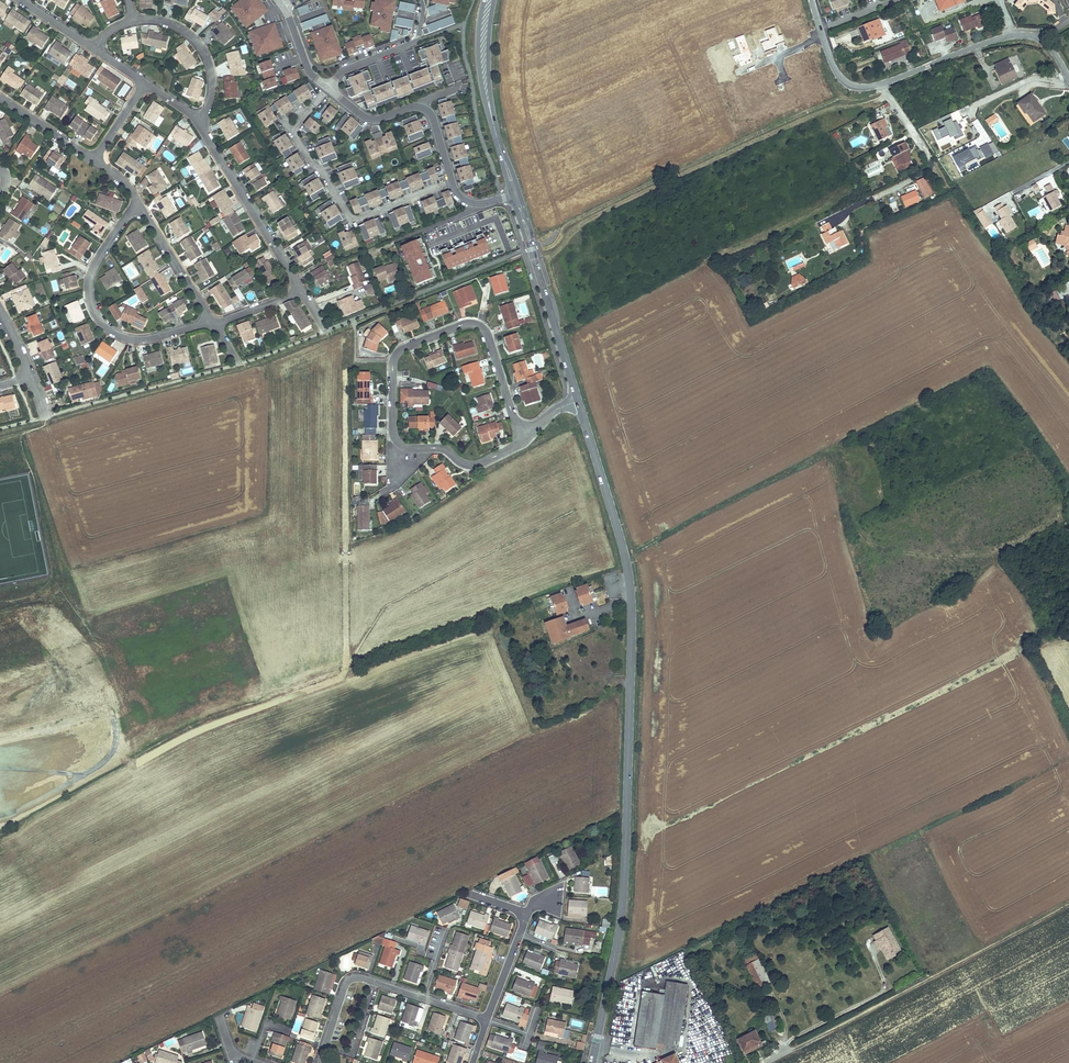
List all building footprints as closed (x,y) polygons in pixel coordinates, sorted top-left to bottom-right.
[(57,2),(59,4),(58,5),(64,9),(69,0),(53,0),(57,2)] [(116,7),(113,1),(114,0),(106,0),(100,3),(108,19),(119,14),(116,7)] [(231,8),(247,28),(253,22),(251,20),(255,17),(255,18),(267,9),(260,0),(249,0),(245,3),(242,0),(241,0),(231,8)] [(332,6),(343,7),(343,10),(354,11),(354,8),(365,8),(365,0),(354,0),(354,2),(344,1),(344,0),(333,0),(332,6)] [(433,4),(437,5),(427,9),(431,16),(439,13),(438,10),(446,12),(447,6),(448,6),(449,4),(454,5),(455,0),(434,0),(433,4)] [(830,1),(834,11),(835,11),(838,9),(839,12),(843,10),(839,0),(831,0),(830,1)] [(843,10),(848,9),(847,6),(850,5),(850,4),(849,0),(839,0),(843,10)] [(963,0),(936,0),(940,11),(947,8),(945,6),(945,5),(950,3),(951,5),(956,3),(956,4),(957,5),(964,2),(963,0)] [(1014,6),(1020,10),(1025,4),(1039,2),(1047,9),(1052,4),(1047,0),(1019,0),(1014,6)] [(415,5),(400,2),(398,11),(414,14),(415,5)] [(1025,4),(1020,10),(1022,12),(1026,6),(1038,5),(1047,12),(1047,15),(1055,15),(1054,6),(1052,4),(1047,9),(1039,2),(1025,4)] [(95,17),(88,12),(87,14),(80,9),(81,8),(77,5),(71,13),(75,16),(73,19),(79,23),(80,23),(81,22),(81,21),(83,23),(88,27),(95,17)] [(297,9),(299,16),(309,12),(307,5),(297,9)] [(209,17),(195,9),(193,12),(190,10),(185,19),(189,21),(189,20),(194,22),(196,23),(203,27),(209,17)] [(219,12),(216,9),(211,14),(214,17),(219,12)] [(251,20),(253,22),(268,11),(267,9),(255,18),(255,17),(251,20)] [(28,21),(22,17),(21,18),(15,14),(16,13),(12,10),(5,20),(6,20),(14,26),(21,31),(28,21)] [(219,12),(214,17),(217,21),(218,21),(223,16),(219,12)] [(985,26),(981,14),(972,18),(971,16),(960,20),(964,32),(975,28),(975,26),(977,26),(978,29),(985,26)] [(326,15),(302,24),(304,30),(311,28),(317,26),(321,24),(328,22),(326,15)] [(455,24),(452,16),(427,26),(428,28),(430,34),(455,24)] [(413,21),(396,18),(395,26),(411,30),(413,21)] [(6,20),(3,24),(12,30),(14,26),(6,20)] [(885,35),(879,20),(858,28),(863,42),(872,38),(876,36),(877,36),(877,38),(885,35)] [(24,33),(31,23),(28,21),(21,31),(24,33)] [(214,30),(221,24),(218,21),(217,21),(212,27),(214,30)] [(235,36),(222,23),(221,24),(214,30),(212,32),(215,35),(216,35),(217,34),(222,39),(221,40),(225,45),(235,36)] [(275,23),(257,29),(258,33),(263,31),(262,30),(276,25),(275,23)] [(257,29),(249,32),(257,56),(270,51),(269,47),(282,42),(276,25),(262,30),(263,31),(258,33),(257,29)] [(43,49),(49,38),(45,35),(44,37),(40,34),(41,33),(37,30),(38,29),(34,26),(25,39),(33,45),(35,43),(43,49)] [(944,32),(942,26),(931,31),(935,41),(945,37),(946,38),(947,42),(958,38),(954,27),(944,32)] [(316,39),(313,41),(315,48),(316,50),(321,61),(337,55),(336,51),(338,50),(336,44),(334,45),(330,33),(332,32),(331,29),(326,31),(314,35),(316,39)] [(399,31),(392,30),(390,43),(397,40),(399,31)] [(167,48),(169,37),(163,35),(161,37),(160,35),(155,34),(155,32),(150,31),(147,44),(157,46),(163,47),(167,48)] [(122,38),(123,50),(139,48),(137,34),(133,35),(133,37),(129,37),(126,38),(122,38)] [(354,42),(345,45),(349,56),(358,52),(356,47),(364,44),(366,49),(375,46),(371,36),(362,39),(361,36),(352,39),(354,42)] [(269,47),(270,51),(283,47),(282,42),(269,47)] [(911,52),(906,42),(901,44),(905,54),(911,52)] [(69,52),(61,47),(56,43),(49,53),(65,64),(70,56),(67,54),(69,52)] [(905,54),(901,44),(882,52),(881,52),(885,63),(890,61),(905,54)] [(428,59),(431,68),(437,66),(449,61),(448,51),(441,53),(441,51),(443,50),(441,45),(438,45),(418,52),(422,62),(428,59)] [(10,56),(13,51),(9,49),(7,47),(4,52),(10,56)] [(191,57),(186,49),(182,51),(179,47),(177,49),(180,53),(177,54),(187,70),(197,64),(192,56),(191,57)] [(239,51),(227,54),(229,61),(230,61),(232,67),(230,68),(231,72),(243,69),(239,51)] [(74,66),(80,57),(77,54),(70,64),(74,66)] [(89,78),(95,68),(87,64),(82,61),(84,58),(81,55),(80,57),(74,66),(73,68),(89,78)] [(1017,78),(1008,59),(995,65),(997,69),(995,70),(997,73),(995,73),(1001,85),(1003,85),(1017,78)] [(271,61),(259,64),(265,81),(263,82),(266,90),(277,87),(274,78),(276,78),(273,69),(274,69),(271,61)] [(366,83),(372,81),(368,71),(348,79),(349,80),(347,81),(349,86),(351,85),(352,88),(346,90),(349,97),(351,99),(363,94),(366,101),(363,103),(366,111),(369,110),(377,107),(376,104),(434,82),(436,85),(444,82),(437,66),(431,68),(430,68),(432,74),(433,76),(430,77),(428,71),(413,77),(415,83),(412,84),(411,82),(409,78),(394,84),(395,88),(396,90),(393,92),(391,85),(377,91),(379,97),(376,98),(375,96),(373,90),(370,91),(366,83)] [(288,83),(300,78),(296,68),(292,70),(292,69),(283,72),(285,77),(288,83)] [(413,81),(411,82),(412,84),(415,83),(413,77),(428,71),(430,77),(433,76),(432,74),(431,75),(429,69),(410,76),(413,81)] [(25,82),(13,74),(7,70),(1,79),(7,83),(15,89),(18,85),(21,88),(25,82)] [(122,81),(104,70),(98,80),(115,91),(122,81)] [(238,99),(237,82),(235,82),(234,76),(224,77),(227,100),(238,99)] [(204,82),(193,78),(187,96),(199,100),(201,96),(199,95),(201,90),(204,82)] [(434,82),(376,104),(377,107),(436,85),(434,82)] [(305,86),(300,89),(306,100),(312,97),(310,93),(314,90),(309,83),(305,86)] [(377,95),(375,96),(376,98),(379,97),(377,91),(391,85),(393,92),(396,90),(395,88),(394,89),(392,83),(375,90),(377,95)] [(38,106),(45,96),(29,85),(22,95),(28,100),(29,98),(34,102),(34,103),(38,106)] [(300,89),(294,93),(290,95),(295,102),(299,100),(301,104),(306,100),(300,89)] [(291,105),(295,102),(290,95),(287,98),(286,97),(281,101),(288,112),(293,108),(291,105)] [(1044,114),(1031,95),(1018,105),(1024,113),(1027,111),(1034,121),(1044,114)] [(85,103),(88,106),(92,100),(98,104),(99,103),(93,99),(90,96),(85,103)] [(69,108),(53,97),(45,109),(49,112),(50,111),(51,109),(53,110),(52,112),(62,119),(69,108)] [(446,99),(438,101),(440,106),(439,106),(440,112),(453,109),(451,102),(447,103),(446,99)] [(88,106),(86,110),(96,117),(97,116),(105,121),(110,113),(106,110),(107,109),(98,104),(92,100),(88,106)] [(271,107),(276,114),(280,112),(282,115),(288,112),(281,101),(275,105),(271,107)] [(154,124),(165,109),(154,102),(150,107),(152,109),(148,115),(146,114),(143,118),(154,124)] [(269,106),(257,113),(258,116),(266,111),(265,109),(269,107),(269,106)] [(266,111),(258,116),(266,128),(271,125),(270,123),(277,119),(269,107),(265,109),(266,111)] [(325,107),(320,113),(323,116),(322,117),(329,123),(338,113),(331,107),(329,109),(325,107)] [(442,119),(447,117),(448,122),(456,119),(454,115),(455,115),(453,109),(440,112),(442,119)] [(346,114),(336,127),(342,131),(342,130),(346,133),(355,121),(346,114)] [(416,116),(401,122),(404,128),(405,127),(406,132),(421,126),(416,116)] [(92,141),(98,132),(77,117),(70,127),(74,129),(77,131),(76,133),(84,138),(85,136),(88,138),(92,141)] [(225,119),(218,123),(221,128),(222,127),(226,133),(225,134),(229,140),(239,133),(229,117),(226,120),(225,119)] [(5,118),(0,120),(0,133),(2,136),(0,137),(3,141),(10,138),(14,135),(5,118)] [(320,127),(310,119),(305,126),(306,127),(303,130),(308,135),(310,132),(314,135),(320,127)] [(448,122),(449,126),(445,127),(447,134),(459,130),(457,124),(456,119),(448,122)] [(884,129),(888,127),(884,119),(870,125),(879,142),(888,137),(884,129)] [(346,133),(349,136),(349,137),(354,141),(364,128),(355,121),(346,133)] [(153,135),(139,126),(133,134),(132,133),(129,138),(126,142),(133,147),(136,142),(144,148),(153,135)] [(184,131),(176,126),(171,134),(174,136),(173,138),(187,147),(194,138),(187,133),(184,131)] [(406,132),(408,136),(408,137),(410,143),(425,137),(421,126),(406,132)] [(892,135),(888,127),(884,129),(888,137),(892,135)] [(449,140),(453,139),(454,143),(462,141),(461,136),(459,130),(447,134),(449,140)] [(397,146),(391,133),(386,135),(387,137),(384,138),(379,140),(384,153),(389,151),(388,149),(397,146)] [(39,148),(31,142),(29,141),(29,139),(31,137),(27,134),(18,148),(24,152),(23,154),(31,159),(39,148)] [(279,134),(273,138),(276,142),(274,142),(278,148),(289,141),(285,135),(282,138),(279,134)] [(329,137),(314,143),(319,154),(333,148),(331,144),(332,143),(329,137)] [(371,141),(366,143),(371,156),(379,153),(380,155),(384,153),(379,140),(375,142),(372,143),(371,141)] [(283,153),(285,157),(291,153),(289,149),(293,147),(289,141),(278,148),(281,154),(283,153)] [(455,147),(451,149),(453,155),(466,151),(464,145),(463,145),(462,141),(454,143),(455,147)] [(250,158),(240,143),(230,149),(232,153),(234,152),(237,158),(236,158),(240,165),(250,158)] [(912,161),(909,155),(906,151),(908,150),(904,143),(889,151),(893,158),(895,157),(900,167),(909,163),(912,161)] [(417,156),(419,160),(433,155),(428,144),(413,150),(416,156),(417,156)] [(385,154),(398,149),(397,146),(388,149),(389,151),(384,153),(385,154)] [(319,154),(323,165),(338,158),(335,152),(335,153),(333,148),(319,154)] [(64,162),(57,157),(58,155),(54,152),(53,154),(49,151),(44,159),(48,161),(47,163),(58,171),(64,162)] [(453,155),(455,161),(459,160),(460,164),(468,162),(467,158),(466,151),(453,155)] [(129,156),(124,152),(117,163),(122,166),(127,170),(129,169),(134,172),(133,174),(137,177),(145,166),(129,156)] [(199,152),(189,158),(200,176),(211,168),(209,164),(207,165),(204,159),(199,152)] [(291,153),(285,157),(288,161),(286,161),(290,167),(301,160),(297,154),(294,157),(291,153)] [(294,172),(297,176),(303,172),(301,168),(304,165),(301,160),(290,167),(293,172),(294,172)] [(352,162),(337,169),(341,179),(355,173),(354,169),(352,162)] [(462,169),(457,170),(459,176),(472,173),(470,166),(468,162),(460,164),(462,169)] [(899,173),(911,166),(909,163),(900,167),(897,169),(899,173)] [(243,171),(246,174),(247,174),(249,176),(251,180),(250,181),(252,185),(254,184),(256,187),(258,191),(267,185),(254,164),(243,171)] [(141,179),(148,168),(145,166),(137,177),(140,179),(141,179)] [(442,172),(441,166),(434,168),(436,174),(442,172)] [(211,168),(200,176),(199,176),(210,193),(220,186),(217,181),(212,174),(214,173),(211,168)] [(427,171),(428,172),(424,174),(426,181),(431,179),(432,183),(439,180),(436,174),(434,168),(427,171)] [(149,188),(153,195),(167,186),(158,170),(148,176),(154,185),(149,188)] [(341,179),(345,190),(360,184),(358,178),(357,178),(355,173),(341,179)] [(459,176),(461,183),(465,182),(467,186),(472,184),(474,184),(473,179),(474,179),(472,173),(459,176)] [(308,192),(321,184),(315,174),(301,182),(305,188),(308,192)] [(418,189),(424,187),(422,183),(426,181),(424,174),(419,176),(419,174),(413,177),(418,189)] [(57,189),(36,175),(29,186),(40,193),(41,191),(47,195),(46,197),(50,199),(57,189)] [(936,193),(927,176),(924,178),(932,195),(936,193)] [(145,177),(140,184),(143,187),(148,180),(145,177)] [(410,188),(412,191),(418,189),(413,177),(407,179),(407,181),(403,182),(406,189),(410,188)] [(932,195),(924,178),(916,182),(925,199),(932,195)] [(397,197),(403,195),(402,191),(406,189),(403,182),(399,184),(398,183),(392,185),(397,197)] [(313,202),(327,193),(321,184),(308,192),(310,196),(313,202)] [(389,196),(391,200),(397,197),(392,185),(386,188),(386,189),(382,191),(385,198),(389,196)] [(1060,195),(1059,192),(1057,191),(1055,192),(1051,185),(1046,188),(1050,195),(1046,198),(1055,211),(1062,207),(1057,198),(1060,197),(1060,195)] [(263,199),(265,202),(266,202),(274,213),(284,207),(272,189),(269,191),(270,194),(263,199)] [(231,208),(231,207),(232,204),(224,190),(213,197),(223,213),(224,212),(231,208)] [(900,197),(905,208),(921,201),(916,190),(900,197)] [(376,206),(382,203),(381,199),(385,198),(382,191),(378,192),(378,191),(371,194),(376,206)] [(444,198),(440,200),(442,207),(447,205),(447,206),(454,204),(449,192),(442,194),(444,198)] [(122,201),(100,194),(96,205),(118,212),(122,201)] [(369,204),(370,208),(376,206),(371,194),(365,196),(366,197),(362,199),(364,206),(369,204)] [(161,195),(153,200),(155,204),(157,203),(162,210),(166,217),(176,211),(167,196),(163,199),(161,195)] [(22,222),(34,204),(25,198),(20,204),(20,205),(15,212),(14,210),(11,214),(22,222)] [(435,202),(434,198),(428,200),(433,212),(438,210),(438,209),(442,207),(440,200),(435,202)] [(1055,211),(1046,198),(1044,199),(1052,212),(1055,211)] [(357,200),(350,202),(355,214),(362,212),(360,208),(364,206),(362,199),(357,201),(357,200)] [(324,218),(337,210),(331,200),(317,209),(321,214),(322,214),(324,218)] [(428,200),(421,203),(423,207),(419,208),(421,215),(426,214),(427,215),(433,212),(428,200)] [(1011,214),(1007,206),(1003,208),(1001,204),(995,208),(1001,220),(999,221),(1004,230),(1006,234),(1016,228),(1014,224),(1012,225),(1007,217),(1009,216),(1011,214)] [(416,221),(410,206),(399,210),(405,224),(409,223),(410,223),(416,221)] [(231,208),(224,212),(227,217),(234,213),(231,208)] [(86,220),(91,212),(88,210),(83,218),(86,220)] [(330,228),(343,220),(337,210),(324,218),(327,222),(326,223),(330,228)] [(405,224),(399,210),(388,215),(394,229),(401,227),(400,226),(405,224)] [(991,223),(983,211),(976,215),(984,227),(991,223)] [(109,224),(91,212),(86,220),(95,226),(95,225),(97,226),(96,227),(93,232),(100,237),(109,224)] [(237,216),(235,212),(234,213),(227,217),(223,219),(234,237),(244,230),(240,223),(236,217),(237,216)] [(59,225),(64,219),(60,216),(56,222),(59,225)] [(174,229),(177,234),(175,235),(177,239),(191,231),(182,216),(170,224),(174,229)] [(210,221),(213,226),(221,221),(218,216),(210,221)] [(288,218),(278,223),(280,226),(281,228),(280,229),(285,237),(286,236),(288,239),(289,241),(298,235),(288,218)] [(386,233),(380,218),(369,222),(375,236),(380,235),(386,233)] [(20,226),(10,219),(5,226),(6,226),(7,227),(5,229),(4,228),(0,234),(0,238),(7,242),(9,239),(11,240),(20,226)] [(74,221),(72,224),(79,229),(81,226),(74,221)] [(375,236),(369,222),(359,226),(365,241),(371,239),(371,238),(375,236)] [(848,243),(843,233),(842,234),(838,236),(837,233),(834,229),(831,230),(829,226),(828,226),(827,224),(823,226),(824,228),(826,233),(822,234),(827,244),(834,241),(838,249),(848,243)] [(1065,226),(1064,233),(1061,232),(1060,236),(1057,236),(1055,243),(1064,246),(1068,252),(1066,254),(1068,259),(1068,226),(1065,226)] [(140,234),(138,230),(127,236),(137,252),(147,246),(144,240),(142,241),(139,235),(140,234)] [(344,232),(339,235),(344,248),(353,245),(353,246),(358,244),(352,231),(348,233),(345,234),(344,232)] [(447,249),(440,252),(448,271),(452,269),(470,262),(477,259),(487,255),(491,253),(483,234),(476,237),(478,242),(465,247),(456,251),(449,254),(447,249)] [(245,235),(233,243),(237,248),(239,247),(243,248),(245,252),(250,249),(252,251),(260,246),(258,244),(259,243),(260,241),(255,235),(250,238),(251,239),(249,240),(248,239),(245,235)] [(81,236),(69,253),(80,260),(91,243),(81,236)] [(191,236),(181,242),(186,251),(187,250),(188,252),(187,253),(190,257),(189,258),(191,261),(202,254),(191,236)] [(45,237),(41,244),(45,247),(49,240),(45,237)] [(310,245),(312,249),(325,242),(323,238),(310,245)] [(421,240),(401,247),(417,286),(436,278),(433,269),(431,269),(429,264),(430,264),(426,254),(425,254),(421,245),(423,244),(421,240)] [(217,251),(221,248),(217,241),(213,244),(217,251)] [(303,243),(294,249),(295,251),(297,253),(295,254),(300,262),(302,261),(303,264),(305,266),(314,260),(303,243)] [(454,246),(456,251),(465,247),(463,243),(454,246)] [(59,266),(54,249),(43,253),(44,257),(44,258),(46,263),(48,270),(52,268),(53,273),(62,270),(60,266),(59,266)] [(148,250),(137,257),(149,275),(157,270),(158,269),(155,264),(152,263),(153,260),(150,255),(151,254),(148,250)] [(333,254),(325,258),(329,264),(333,262),(335,264),(338,262),(333,254)] [(266,262),(263,257),(254,263),(257,268),(258,267),(264,276),(263,277),(268,285),(277,279),(274,274),(272,272),(274,271),(268,261),(266,262)] [(205,258),(195,264),(199,270),(203,277),(201,277),(204,282),(215,274),(205,258)] [(358,261),(347,266),(352,277),(350,278),(354,286),(352,286),(354,290),(364,286),(363,283),(367,281),(358,261)] [(470,262),(452,269),(453,272),(471,264),(470,262)] [(26,277),(20,270),(18,271),(12,264),(3,270),(10,279),(11,278),(13,280),(16,285),(26,277)] [(399,276),(395,264),(390,266),(390,268),(385,270),(384,268),(384,267),(374,270),(379,282),(388,278),(389,280),(389,279),(399,276)] [(229,282),(234,291),(238,288),(237,286),(242,283),(242,282),(243,281),(244,282),(255,276),(250,267),(232,278),(233,279),(229,282)] [(330,282),(321,267),(311,274),(315,280),(316,279),(317,282),(321,288),(330,282)] [(123,280),(115,268),(111,271),(113,273),(107,277),(106,276),(100,280),(107,290),(123,280)] [(159,274),(157,270),(149,275),(151,279),(156,276),(159,274)] [(76,279),(75,276),(72,277),(71,272),(63,274),(67,290),(78,287),(77,282),(76,279)] [(151,279),(151,280),(161,297),(170,292),(165,284),(162,278),(164,277),(161,273),(159,274),(156,276),(151,279)] [(508,291),(506,284),(505,284),(503,279),(504,278),(503,274),(490,278),(496,295),(508,291)] [(50,282),(53,292),(59,291),(56,280),(50,282)] [(364,287),(366,293),(370,292),(376,289),(373,283),(364,287)] [(231,300),(221,284),(209,291),(212,295),(214,294),(217,300),(218,300),(219,301),(218,302),(221,306),(222,306),(230,301),(231,300)] [(26,285),(10,292),(12,296),(15,301),(16,300),(21,311),(22,312),(35,306),(28,289),(26,285)] [(142,304),(149,300),(141,286),(134,290),(142,304)] [(477,300),(473,291),(470,293),(468,288),(467,286),(453,292),(456,300),(460,299),(464,308),(469,306),(469,305),(468,303),(470,302),(477,300)] [(352,296),(337,302),(341,310),(343,309),(344,309),(345,311),(344,312),(346,316),(364,309),(361,300),(356,302),(357,304),(355,304),(352,296)] [(181,301),(159,314),(165,324),(169,321),(172,319),(173,321),(180,316),(179,315),(182,313),(186,310),(184,306),(182,303),(186,301),(184,299),(181,301)] [(297,322),(302,330),(311,324),(307,318),(306,318),(305,316),(306,316),(299,305),(298,306),(295,300),(292,300),(285,303),(292,315),(290,316),(290,318),(292,323),(294,323),(297,322)] [(85,319),(77,301),(64,307),(67,312),(68,312),(74,324),(85,319)] [(230,301),(222,306),(224,309),(232,304),(230,301)] [(449,312),(445,301),(419,311),(424,322),(449,312)] [(518,320),(513,303),(500,307),(502,314),(503,313),(505,319),(504,319),(507,331),(519,327),(517,320),(518,320)] [(134,310),(126,306),(121,319),(126,322),(127,319),(134,322),(132,325),(143,330),(148,320),(137,315),(132,313),(134,310)] [(44,333),(40,324),(36,315),(27,319),(29,324),(26,325),(28,329),(30,333),(32,332),(35,337),(44,333)] [(275,316),(256,323),(260,335),(280,327),(275,316)] [(404,333),(420,326),(416,317),(408,320),(401,323),(400,321),(395,323),(399,331),(403,329),(404,333)] [(237,326),(240,335),(241,335),(242,335),(243,336),(242,337),(244,343),(255,339),(248,321),(237,326)] [(94,341),(87,324),(69,332),(76,349),(94,341)] [(381,340),(388,332),(379,324),(370,333),(368,335),(367,337),(367,340),(364,349),(373,352),(376,343),(377,343),(380,339),(381,340)] [(522,349),(517,334),(507,337),(509,345),(507,346),(510,353),(522,349)] [(55,358),(51,349),(48,340),(38,344),(40,349),(38,350),(39,354),(41,358),(43,357),(45,362),(55,358)] [(117,353),(102,342),(95,353),(110,363),(117,353)] [(457,359),(476,353),(473,342),(464,345),(458,347),(457,345),(453,346),(457,359)] [(201,348),(206,367),(218,364),(217,356),(215,357),(213,350),(215,349),(214,345),(201,348)] [(180,351),(178,350),(174,351),(173,347),(168,348),(172,365),(184,361),(190,360),(186,348),(182,349),(180,351)] [(446,361),(442,350),(437,352),(438,353),(438,354),(430,357),(425,359),(429,369),(446,361)] [(164,364),(160,352),(154,353),(154,355),(148,357),(148,355),(143,356),(146,368),(164,364)] [(82,356),(73,359),(76,366),(85,363),(82,356)] [(535,376),(533,369),(528,371),(525,361),(514,364),(516,372),(519,381),(519,382),(528,379),(529,384),(535,382),(542,380),(540,373),(536,375),(537,376),(535,376)] [(63,380),(56,362),(44,367),(45,367),(48,376),(52,385),(63,380)] [(480,369),(477,362),(463,366),(465,374),(469,373),(473,388),(485,384),(481,373),(483,373),(481,368),(480,369)] [(117,387),(130,384),(129,381),(136,380),(141,379),(138,367),(126,370),(126,372),(123,373),(117,375),(115,377),(117,387)] [(370,395),(369,373),(367,373),(357,373),(358,381),(358,399),(356,399),(356,405),(366,405),(371,405),(373,405),(373,399),(371,399),(371,395),(370,395)] [(94,382),(90,383),(69,389),(73,402),(77,401),(77,399),(82,397),(93,394),(93,396),(97,395),(94,382)] [(535,382),(529,384),(520,387),(522,392),(520,393),(522,397),(523,396),(525,401),(526,405),(541,400),(535,382)] [(429,397),(429,393),(429,392),(413,392),(413,389),(407,389),(408,406),(413,406),(413,404),(429,404),(429,403),(429,399),(429,397)] [(494,409),(489,394),(479,397),(481,403),(482,404),(479,404),(479,405),(476,405),(478,413),(494,409)] [(13,396),(12,396),(0,399),(0,408),(6,407),(6,409),(6,411),(16,408),(13,396)] [(377,428),(377,415),(379,415),(379,411),(379,408),(381,408),(381,405),(373,405),(371,405),(371,410),(366,410),(365,410),(365,411),(360,411),(361,415),(365,415),(365,420),(365,429),(377,428)] [(462,428),(448,415),(441,421),(439,423),(454,436),(462,428)] [(429,427),(429,417),(409,417),(409,428),(418,428),(425,428),(425,430),(425,431),(429,431),(429,427)] [(495,433),(499,432),(498,430),(497,424),(496,422),(491,424),(477,428),(482,443),(491,440),(490,438),(489,435),(495,433)] [(376,455),(376,441),(363,441),(363,455),(364,455),(369,455),(369,459),(369,460),(378,460),(378,455),(376,455)] [(366,465),(358,465),(358,480),(364,480),(364,485),(376,485),(376,465),(366,465)] [(456,485),(450,477),(449,478),(447,476),(443,470),(431,478),(437,486),(437,485),(440,483),(443,488),(446,492),(456,485)] [(430,502),(421,488),(423,487),(421,483),(411,490),(413,494),(411,495),(420,508),(430,502)] [(406,511),(398,500),(394,502),(393,500),(388,504),(390,507),(380,514),(387,523),(406,511)] [(369,530),(368,506),(357,506),(358,530),(369,530)] [(587,584),(577,588),(579,592),(577,593),(580,601),(582,600),(584,605),(594,601),(593,598),(596,597),(592,585),(588,587),(587,584)] [(561,594),(551,597),(552,600),(549,602),(553,613),(557,612),(558,615),(568,611),(567,608),(566,606),(568,605),(565,598),(563,599),(561,594)] [(544,604),(535,607),(537,612),(546,608),(544,604)] [(551,622),(552,624),(547,627),(550,634),(553,642),(558,640),(559,642),(568,639),(568,638),(567,636),(570,635),(571,636),(584,631),(583,629),(588,627),(585,620),(580,622),(580,624),(564,630),(560,618),(551,622)] [(580,865),(571,847),(557,854),(559,858),(562,856),(569,871),(580,865)] [(604,856),(604,866),(613,866),(613,856),(604,856)] [(548,879),(540,862),(538,857),(527,862),(529,867),(527,868),(529,872),(531,871),(537,884),(548,879)] [(522,892),(511,870),(498,876),(503,885),(505,884),(511,897),(522,892)] [(533,886),(537,884),(531,871),(529,872),(527,873),(533,886)] [(588,893),(589,878),(575,877),(575,882),(576,882),(576,887),(575,887),(574,892),(588,893)] [(467,910),(470,902),(461,899),(458,907),(467,910)] [(586,916),(587,902),(568,901),(568,913),(582,914),(582,916),(586,916)] [(460,918),(454,905),(437,913),(442,924),(449,920),(455,917),(456,920),(460,918)] [(485,930),(489,915),(485,914),(484,916),(471,912),(467,923),(485,930)] [(508,938),(513,924),(494,918),(489,932),(508,938)] [(552,939),(557,926),(553,924),(552,926),(539,921),(534,932),(552,939)] [(425,946),(429,932),(411,926),(407,937),(420,942),(420,944),(425,946)] [(899,948),(888,928),(874,936),(877,941),(875,942),(878,948),(880,947),(883,946),(889,956),(890,955),(892,958),(896,955),(895,954),(901,951),(899,948)] [(589,945),(591,932),(566,929),(564,941),(578,943),(578,946),(582,946),(582,944),(589,945)] [(384,939),(386,932),(373,939),(374,942),(382,945),(384,939)] [(463,954),(469,936),(458,932),(453,945),(451,945),(449,949),(463,954)] [(386,946),(380,964),(391,968),(396,954),(395,949),(397,943),(384,939),(382,945),(386,946)] [(486,976),(491,959),(492,954),(491,954),(489,953),(491,947),(489,947),(490,943),(480,939),(479,943),(477,943),(475,949),(477,950),(470,969),(480,972),(479,973),(486,976)] [(892,958),(890,955),(889,956),(883,946),(880,947),(881,948),(887,960),(888,960),(892,958)] [(457,972),(463,954),(449,949),(448,953),(451,954),(446,968),(457,972)] [(540,970),(545,957),(541,955),(540,957),(532,955),(532,954),(527,952),(522,964),(540,970)] [(770,982),(756,954),(744,960),(760,993),(767,989),(764,984),(770,982)] [(576,978),(578,966),(564,963),(565,960),(560,959),(559,962),(557,973),(557,974),(576,978)] [(416,984),(420,970),(423,971),(424,967),(410,962),(404,980),(416,984)] [(540,974),(547,977),(549,971),(542,968),(540,974)] [(328,989),(333,974),(321,970),(315,990),(330,995),(332,990),(328,989)] [(453,996),(457,982),(439,975),(435,987),(449,991),(448,994),(453,996)] [(529,997),(534,986),(535,983),(531,981),(530,984),(517,979),(512,990),(529,997)] [(679,1046),(688,985),(667,982),(664,995),(643,992),(642,992),(634,1046),(635,1047),(656,1050),(657,1043),(678,1046),(679,1046)] [(476,1001),(480,989),(462,983),(457,997),(462,999),(463,996),(476,1001)] [(534,998),(538,988),(538,987),(534,986),(529,997),(534,998)] [(570,1004),(573,991),(553,987),(550,1002),(554,1004),(555,1000),(570,1004)] [(320,1014),(325,999),(313,995),(307,1015),(322,1020),(323,1015),(320,1014)] [(289,1021),(296,1001),(281,996),(279,1000),(283,1002),(278,1017),(289,1021)] [(392,1013),(397,1001),(392,999),(392,1000),(387,998),(387,997),(382,996),(378,1009),(392,1013)] [(256,1032),(264,1007),(254,1004),(252,1009),(248,1007),(246,1011),(247,1012),(250,1013),(245,1028),(256,1032)] [(419,1022),(423,1009),(408,1004),(402,1022),(416,1027),(417,1022),(419,1022)] [(523,1013),(525,1009),(520,1007),(519,1009),(506,1004),(502,1015),(520,1022),(523,1013)] [(245,1028),(250,1013),(247,1012),(242,1027),(245,1028)] [(441,1030),(445,1017),(434,1013),(428,1031),(442,1035),(444,1031),(441,1030)] [(529,1016),(523,1013),(520,1022),(518,1026),(525,1028),(529,1016)] [(780,1027),(777,1020),(775,1020),(772,1014),(763,1018),(769,1032),(780,1027)] [(384,1037),(389,1024),(394,1025),(395,1021),(390,1020),(390,1019),(379,1015),(374,1028),(372,1028),(370,1032),(384,1037)] [(313,1036),(318,1023),(307,1019),(301,1037),(315,1041),(316,1037),(313,1036)] [(564,1030),(566,1023),(548,1019),(544,1035),(558,1038),(558,1036),(562,1037),(564,1030)] [(468,1039),(472,1025),(461,1021),(455,1039),(469,1044),(471,1040),(468,1039)] [(761,1043),(755,1031),(753,1032),(737,1040),(744,1052),(761,1043)] [(207,1044),(203,1032),(183,1039),(188,1054),(193,1052),(192,1049),(207,1044)] [(281,1059),(287,1041),(292,1043),(294,1039),(290,1037),(274,1032),(271,1041),(275,1042),(270,1055),(281,1059)] [(509,1051),(513,1040),(509,1038),(508,1040),(495,1036),(491,1047),(511,1054),(512,1052),(509,1051)] [(377,1060),(383,1042),(368,1037),(367,1042),(370,1043),(365,1056),(377,1060)] [(539,1050),(544,1051),(546,1042),(538,1040),(536,1049),(539,1050)] [(585,1043),(578,1042),(576,1049),(584,1051),(585,1043)] [(407,1062),(412,1049),(394,1043),(390,1054),(404,1059),(403,1061),(407,1062)] [(746,1054),(755,1049),(762,1045),(761,1043),(744,1052),(745,1054),(746,1054)] [(308,1053),(310,1053),(312,1049),(309,1048),(300,1045),(299,1045),(298,1044),(292,1062),(295,1062),(304,1062),(308,1053)] [(463,1053),(466,1054),(467,1049),(453,1044),(447,1062),(449,1062),(460,1062),(463,1053)] [(178,1057),(159,1050),(155,1062),(157,1062),(181,1062),(177,1062),(178,1057)] [(440,1058),(417,1050),(413,1062),(438,1062),(440,1058)] [(558,1058),(543,1054),(544,1051),(539,1050),(536,1062),(557,1062),(558,1058)] [(144,1053),(138,1056),(141,1062),(142,1062),(147,1061),(144,1053)] [(675,1055),(662,1061),(663,1062),(679,1062),(675,1055)]
